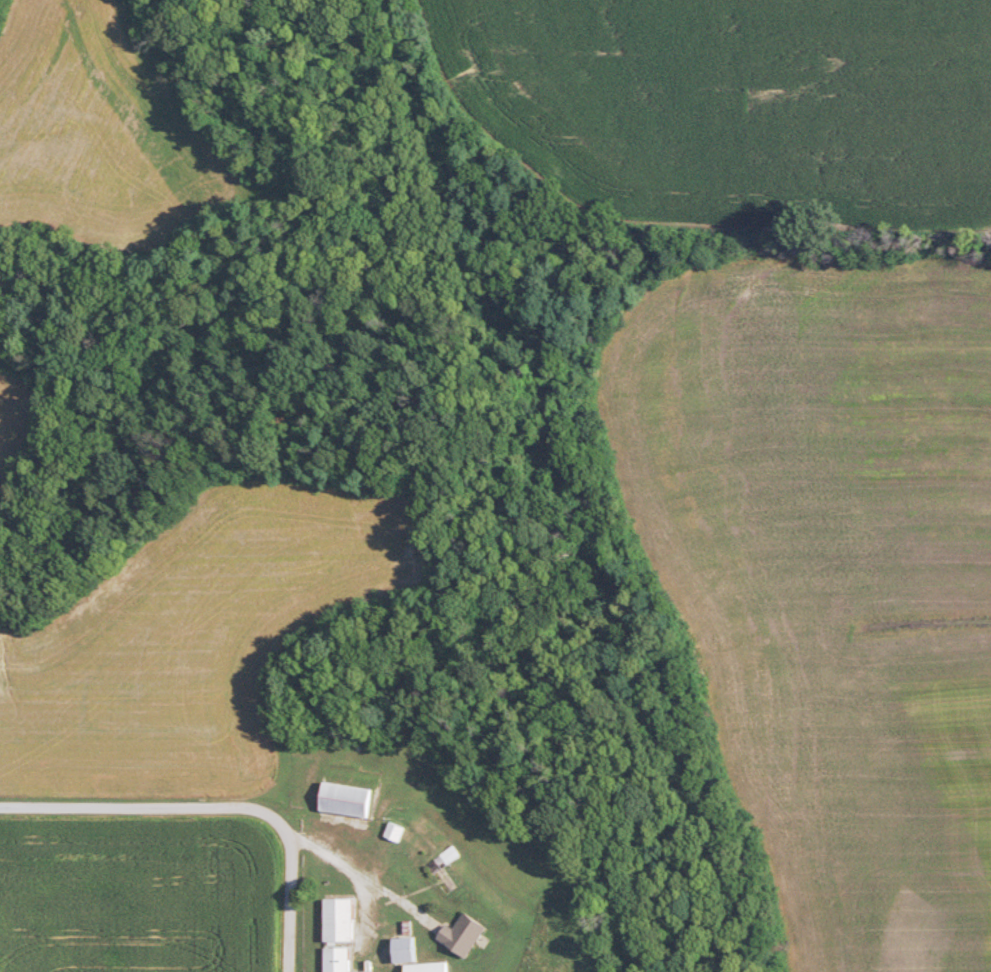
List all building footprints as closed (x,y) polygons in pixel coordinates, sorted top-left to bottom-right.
[(377,785),(328,782),(326,811),(375,814),(377,785)] [(328,897),(330,971),(378,971),(354,971),(354,945),(350,945),(350,940),(359,940),(358,897),(328,897)] [(441,938),(474,955),(490,922),(467,910),(458,927),(449,922),(441,938)] [(395,961),(422,960),(422,936),(394,936),(395,961)] [(407,962),(407,971),(455,971),(455,960),(407,962)]
